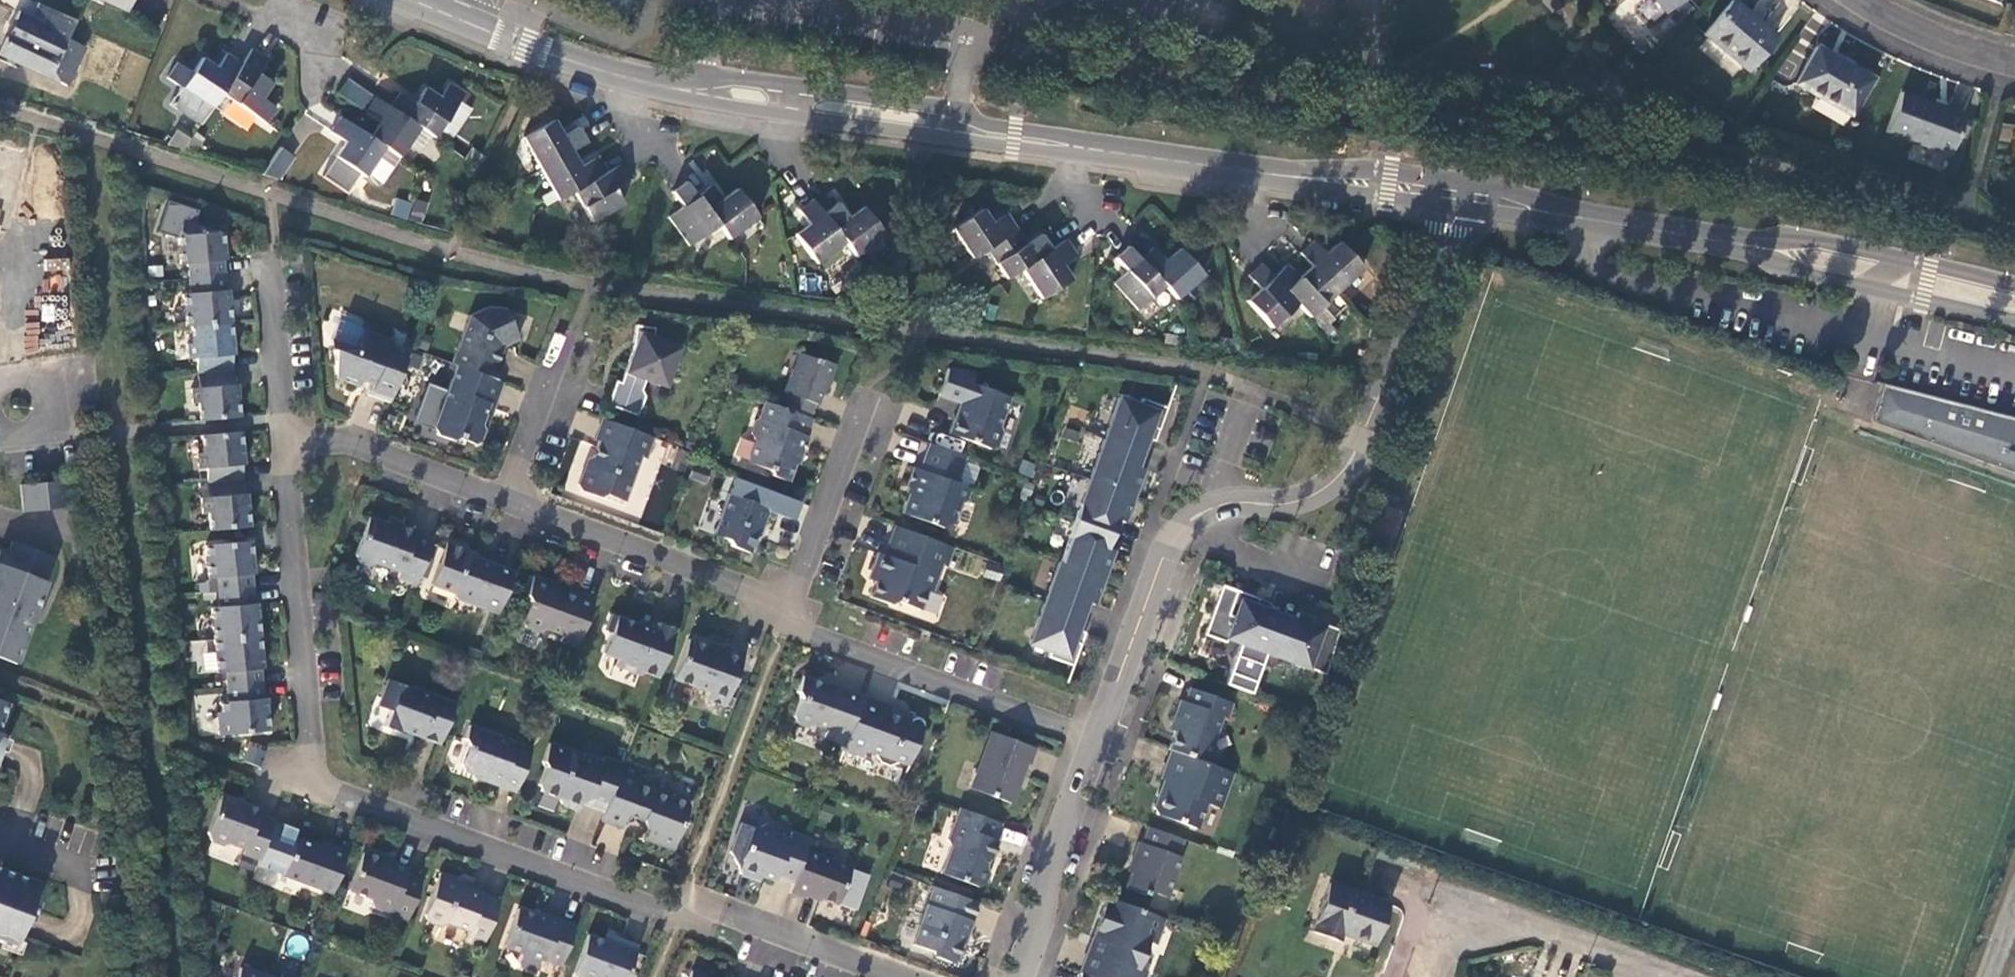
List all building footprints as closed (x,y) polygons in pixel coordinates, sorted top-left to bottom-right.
[(131,0),(106,0),(126,10),(131,0)] [(633,0),(613,0),(611,9),(631,12),(633,0)] [(1665,13),(1681,0),(1654,0),(1665,13)] [(1776,37),(1732,1),(1704,36),(1747,72),(1776,37)] [(38,19),(44,7),(37,3),(31,16),(38,19)] [(75,20),(44,7),(38,19),(31,16),(18,10),(0,50),(0,54),(67,85),(84,47),(66,39),(73,24),(75,20)] [(267,59),(251,48),(242,63),(222,92),(230,98),(267,123),(277,108),(262,98),(272,84),(257,74),(267,59)] [(1872,78),(1817,48),(1795,86),(1851,116),(1872,78)] [(222,92),(242,63),(227,53),(217,68),(202,59),(192,72),(177,63),(167,77),(181,88),(170,104),(201,124),(213,106),(222,92)] [(419,126),(435,137),(440,129),(459,100),(465,92),(450,83),(441,98),(426,88),(416,103),(400,92),(390,107),(419,126)] [(221,111),(230,98),(222,92),(213,106),(221,111)] [(1964,115),(1900,93),(1886,133),(1950,155),(1964,115)] [(390,107),(375,97),(365,113),(379,123),(370,136),(384,147),(399,157),(419,126),(390,107)] [(471,109),(459,100),(440,129),(453,137),(471,109)] [(366,176),(384,147),(370,136),(340,117),(330,132),(345,142),(336,156),(366,176)] [(524,138),(558,199),(574,191),(592,222),(624,204),(615,188),(630,180),(621,164),(606,173),(597,158),(583,166),(574,150),(587,142),(579,128),(564,136),(554,120),(524,138)] [(177,130),(168,144),(184,149),(186,145),(191,139),(177,130)] [(195,133),(191,139),(186,145),(196,151),(204,139),(195,133)] [(281,147),(263,173),(280,178),(295,155),(281,147)] [(688,179),(701,192),(712,181),(698,168),(688,179)] [(684,205),(669,216),(691,245),(718,225),(729,238),(758,216),(738,188),(723,199),(712,184),(697,195),(687,181),(673,191),(684,205)] [(407,219),(412,202),(395,197),(390,214),(407,219)] [(423,221),(426,202),(414,199),(410,219),(423,221)] [(885,236),(864,207),(849,217),(839,203),(824,213),(814,199),(799,209),(810,224),(796,234),(817,263),(846,243),(857,256),(885,236)] [(984,208),(953,227),(973,257),(987,248),(1007,277),(1021,269),(1042,298),(1071,279),(1062,263),(1077,253),(1067,239),(1051,248),(1042,235),(1028,244),(1008,214),(994,222),(984,208)] [(187,277),(223,274),(222,263),(224,258),(223,232),(181,220),(177,237),(179,262),(186,263),(187,277)] [(1310,316),(1362,269),(1339,241),(1325,253),(1314,241),(1300,252),(1313,265),(1299,277),(1288,264),(1274,276),(1262,263),(1249,275),(1260,288),(1247,300),(1271,327),(1298,303),(1310,316)] [(1138,308),(1164,286),(1177,298),(1204,274),(1179,248),(1165,259),(1154,247),(1140,259),(1129,246),(1116,257),(1129,270),(1114,282),(1138,308)] [(44,271),(68,271),(68,258),(44,258),(44,271)] [(191,324),(231,321),(228,289),(225,288),(223,274),(187,277),(188,291),(181,292),(184,325),(191,324)] [(452,364),(457,365),(497,380),(507,354),(501,352),(503,345),(517,337),(510,323),(514,312),(504,309),(486,308),(469,317),(452,364)] [(37,321),(23,322),(25,352),(38,351),(37,321)] [(196,371),(231,368),(230,352),(233,352),(231,321),(191,324),(192,340),(186,341),(188,356),(195,355),(196,371)] [(645,378),(662,384),(669,366),(674,368),(682,347),(655,338),(657,327),(639,325),(634,353),(623,382),(617,380),(608,404),(638,416),(645,398),(641,388),(645,378)] [(373,392),(392,398),(410,350),(394,346),(397,339),(367,328),(360,347),(338,345),(339,372),(360,380),(362,376),(375,381),(373,392)] [(783,407),(811,417),(817,403),(819,404),(825,389),(827,390),(836,365),(819,358),(818,361),(800,355),(786,392),(789,393),(783,407)] [(496,409),(505,383),(497,380),(457,365),(434,427),(437,434),(451,440),(456,438),(473,443),(479,440),(484,428),(482,425),(489,407),(496,409)] [(669,366),(662,384),(667,386),(674,368),(669,366)] [(198,419),(238,415),(236,382),(233,383),(231,368),(196,371),(198,385),(190,387),(192,402),(197,402),(198,419)] [(1006,397),(968,383),(972,373),(950,369),(940,396),(963,404),(959,417),(956,419),(950,433),(986,448),(994,443),(1000,428),(996,424),(1006,397)] [(1891,385),(1882,383),(1872,421),(2014,472),(2014,469),(2014,442),(2011,441),(2010,446),(1991,441),(1992,436),(1982,433),(1980,438),(1883,413),(1891,385)] [(1891,385),(1883,413),(1980,438),(1982,433),(1992,436),(1991,441),(2010,446),(2011,441),(2014,442),(2014,417),(1891,385)] [(1145,438),(1149,439),(1155,442),(1167,409),(1143,400),(1141,405),(1119,397),(1104,439),(1140,452),(1145,438)] [(811,417),(783,407),(765,400),(759,418),(755,420),(750,433),(754,441),(747,461),(766,468),(770,475),(787,481),(794,464),(792,458),(794,451),(798,453),(802,454),(809,437),(807,436),(814,418),(811,417)] [(654,438),(602,418),(595,439),(598,440),(588,469),(582,471),(577,485),(580,491),(598,497),(605,494),(621,499),(638,455),(646,458),(654,438)] [(207,484),(242,481),(240,465),(245,465),(241,430),(201,435),(203,453),(197,454),(199,470),(205,469),(207,484)] [(1140,452),(1144,454),(1149,439),(1145,438),(1140,452)] [(1089,480),(1135,498),(1145,469),(1140,467),(1135,466),(1140,452),(1104,439),(1089,480)] [(967,457),(930,443),(921,471),(914,469),(907,487),(913,490),(905,513),(945,528),(955,522),(962,504),(968,500),(972,489),(958,483),(967,457)] [(1140,467),(1144,454),(1140,452),(1135,466),(1140,467)] [(772,509),(777,494),(736,478),(731,494),(727,492),(711,534),(725,539),(727,546),(746,553),(751,539),(757,535),(766,512),(772,509)] [(1125,524),(1135,498),(1089,480),(1075,521),(1109,534),(1114,520),(1120,522),(1125,524)] [(66,481),(22,486),(24,513),(70,508),(66,481)] [(209,531),(249,527),(247,495),(243,495),(242,481),(207,484),(209,498),(201,499),(202,514),(208,513),(209,531)] [(415,587),(433,540),(415,534),(416,531),(387,520),(386,523),(370,516),(353,559),(357,564),(368,568),(374,566),(396,574),(394,581),(410,586),(415,587)] [(1109,534),(1114,536),(1120,522),(1114,520),(1109,534)] [(1060,562),(1105,579),(1115,553),(1109,551),(1104,549),(1109,534),(1075,521),(1060,562)] [(956,548),(896,527),(885,557),(878,554),(871,572),(879,575),(870,598),(890,605),(897,601),(921,610),(928,593),(932,594),(943,568),(948,569),(956,548)] [(1109,551),(1114,536),(1109,534),(1104,549),(1109,551)] [(57,559),(15,543),(11,553),(2,549),(0,553),(0,657),(17,663),(33,623),(31,622),(37,608),(38,609),(57,559)] [(215,593),(251,590),(249,574),(252,573),(249,543),(204,546),(206,579),(207,579),(214,579),(215,593)] [(498,614),(514,571),(468,555),(463,549),(446,544),(432,584),(449,591),(454,597),(498,614)] [(1060,562),(1045,604),(1079,617),(1085,601),(1089,603),(1096,605),(1105,579),(1060,562)] [(196,595),(215,593),(214,579),(207,579),(207,581),(202,584),(196,585),(196,595)] [(576,649),(595,600),(579,593),(579,595),(564,590),(563,593),(557,590),(554,585),(534,579),(524,600),(527,606),(522,620),(525,626),(538,632),(545,628),(562,635),(558,642),(576,649)] [(211,641),(258,637),(255,604),(252,604),(251,590),(215,593),(216,608),(208,609),(211,641)] [(1268,655),(1281,622),(1266,616),(1267,611),(1270,605),(1237,592),(1228,617),(1234,619),(1227,639),(1241,645),(1237,658),(1263,668),(1268,655)] [(1079,617),(1084,618),(1089,603),(1085,601),(1079,617)] [(1079,617),(1045,604),(1030,644),(1051,652),(1049,658),(1074,668),(1086,634),(1079,632),(1074,630),(1079,617)] [(658,679),(677,628),(659,621),(658,626),(613,609),(604,631),(611,634),(603,654),(618,659),(616,667),(639,677),(640,672),(658,679)] [(1281,622),(1282,617),(1267,611),(1266,616),(1281,622)] [(1325,677),(1338,632),(1324,627),(1324,625),(1297,615),(1294,622),(1293,626),(1281,622),(1268,655),(1325,677)] [(1079,632),(1084,618),(1079,617),(1074,630),(1079,632)] [(1293,626),(1294,622),(1282,617),(1281,622),(1293,626)] [(224,687),(259,684),(257,670),(261,669),(258,637),(211,641),(214,673),(222,673),(223,687),(224,687)] [(724,709),(746,653),(724,645),(722,651),(711,647),(708,641),(695,637),(688,639),(673,680),(708,692),(705,702),(724,709)] [(1223,642),(1217,666),(1233,669),(1238,645),(1223,642)] [(844,744),(862,696),(843,689),(841,693),(800,679),(794,694),(795,700),(789,715),(791,721),(806,727),(810,725),(826,730),(824,737),(844,744)] [(387,681),(383,695),(428,712),(432,699),(387,681)] [(260,700),(259,684),(224,687),(226,702),(217,704),(218,713),(214,713),(216,735),(266,730),(263,699),(260,700)] [(1175,733),(1167,750),(1171,751),(1205,764),(1222,718),(1226,720),(1232,704),(1190,688),(1185,702),(1180,702),(1172,723),(1175,733)] [(404,733),(439,746),(454,706),(433,698),(432,699),(428,712),(383,695),(381,699),(385,700),(388,708),(387,712),(381,730),(402,738),(404,733)] [(901,710),(862,696),(844,744),(842,749),(863,757),(867,748),(875,752),(874,754),(878,763),(889,767),(899,760),(909,764),(923,725),(920,717),(918,716),(913,718),(911,722),(899,717),(901,710)] [(377,708),(387,712),(388,708),(385,700),(381,699),(377,708)] [(0,702),(0,747),(15,708),(0,702)] [(484,779),(516,790),(532,746),(468,724),(463,738),(465,747),(459,762),(461,767),(485,775),(484,779)] [(1034,749),(993,735),(973,790),(1011,804),(1026,764),(1029,764),(1034,749)] [(604,808),(620,765),(621,765),(603,758),(602,761),(549,742),(540,765),(541,771),(536,788),(554,796),(561,804),(576,810),(580,799),(586,798),(587,802),(604,808)] [(1205,764),(1171,751),(1160,779),(1168,783),(1166,789),(1159,793),(1153,808),(1156,815),(1196,831),(1206,805),(1220,811),(1233,775),(1205,764)] [(604,808),(600,819),(620,828),(627,813),(642,819),(646,827),(641,838),(671,849),(687,805),(685,798),(674,794),(667,796),(651,789),(648,784),(639,780),(641,773),(620,765),(604,808)] [(259,860),(274,821),(259,815),(261,811),(222,796),(209,833),(211,842),(224,848),(229,843),(246,850),(244,854),(259,860)] [(1002,824),(960,809),(949,841),(952,848),(942,874),(980,888),(986,883),(991,872),(987,864),(988,861),(992,862),(999,843),(996,842),(1002,824)] [(794,879),(807,844),(809,837),(791,831),(788,837),(772,832),(768,822),(756,827),(741,822),(730,852),(738,872),(741,873),(749,869),(760,874),(775,879),(778,873),(794,879)] [(1183,841),(1148,827),(1141,845),(1138,843),(1131,861),(1135,862),(1126,889),(1145,896),(1151,893),(1166,899),(1180,859),(1177,858),(1183,841)] [(331,892),(347,852),(331,846),(330,850),(297,839),(285,875),(331,892)] [(794,879),(789,892),(806,897),(809,890),(838,901),(850,866),(816,853),(818,847),(807,844),(794,879)] [(403,924),(420,880),(403,874),(406,868),(381,859),(380,853),(368,849),(363,852),(350,890),(368,897),(367,902),(373,907),(386,912),(385,917),(403,924)] [(10,954),(38,881),(0,867),(0,950),(10,954)] [(749,869),(741,873),(759,880),(760,874),(749,869)] [(500,904),(499,904),(483,898),(484,895),(457,886),(458,885),(440,878),(425,919),(428,925),(439,929),(446,927),(466,934),(463,946),(481,951),(500,904)] [(1331,882),(1314,931),(1339,940),(1342,932),(1374,944),(1388,903),(1331,882)] [(965,938),(978,903),(937,889),(917,945),(935,953),(937,958),(949,962),(956,957),(963,937),(965,938)] [(1084,975),(1089,976),(1143,976),(1145,972),(1137,969),(1147,942),(1155,946),(1165,919),(1109,898),(1094,939),(1097,940),(1084,975)] [(560,969),(576,928),(555,921),(552,928),(516,914),(503,950),(543,965),(543,963),(560,969)] [(633,949),(620,945),(619,950),(587,938),(573,976),(576,976),(623,976),(633,949)] [(241,967),(237,976),(268,976),(241,967)]
